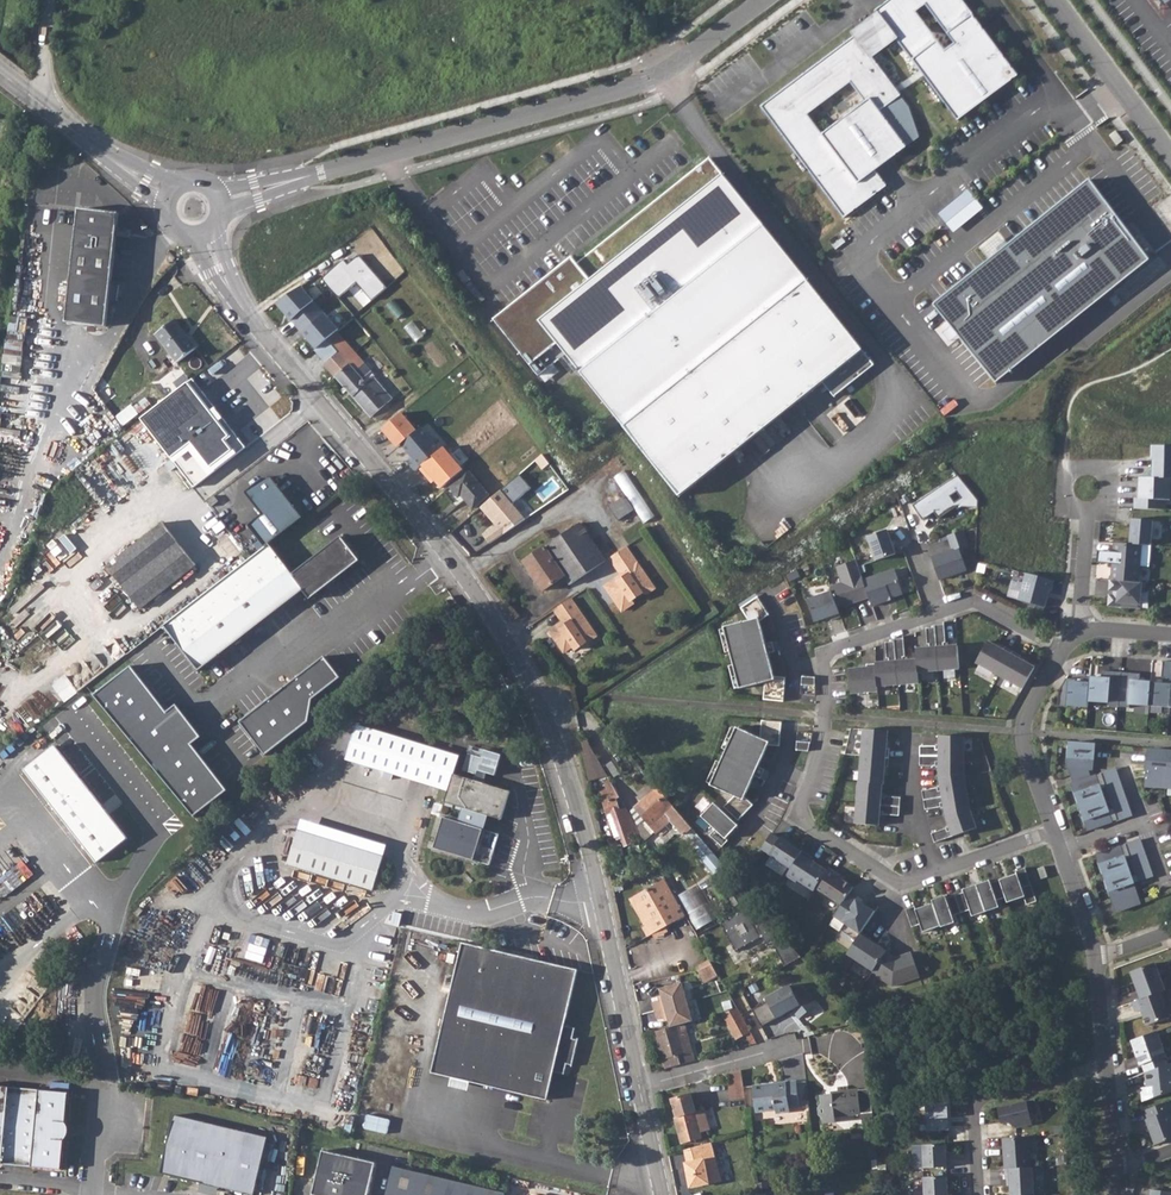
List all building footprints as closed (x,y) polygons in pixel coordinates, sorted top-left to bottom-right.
[(875,10),(896,37),(957,122),(1019,76),(963,0),(888,0),(875,10)] [(896,37),(875,10),(850,28),(855,34),(759,106),(848,221),(891,189),(878,172),(922,139),(912,106),(873,55),(896,37)] [(878,369),(714,163),(578,271),(574,266),(499,326),(544,382),(574,359),(685,499),(827,386),(838,401),(878,369)] [(1089,184),(938,304),(1001,382),(1152,262),(1089,184)] [(118,213),(78,208),(66,322),(105,326),(118,213)] [(345,259),(323,277),(340,296),(358,280),(373,299),(388,286),(360,254),(349,263),(345,259)] [(290,324),(335,376),(357,355),(337,332),(313,304),(290,324)] [(175,318),(156,333),(177,361),(196,346),(175,318)] [(357,355),(335,376),(371,417),(374,415),(378,420),(390,410),(385,404),(392,398),(373,377),(375,375),(357,355)] [(194,380),(144,419),(195,487),(246,448),(194,380)] [(146,396),(119,417),(126,427),(154,406),(146,396)] [(409,437),(386,455),(406,478),(428,460),(409,437)] [(1170,478),(1170,445),(1151,445),(1151,478),(1170,478)] [(468,470),(450,486),(459,495),(461,494),(472,507),(488,493),(468,470)] [(977,500),(957,475),(912,505),(922,520),(934,512),(938,519),(956,507),(958,510),(962,507),(977,508),(977,500)] [(265,477),(245,492),(262,514),(247,525),(264,547),(302,517),(273,478),(265,477)] [(1133,507),(1158,509),(1158,499),(1170,500),(1170,478),(1151,478),(1139,478),(1139,497),(1134,497),(1133,507)] [(607,505),(617,519),(633,508),(624,494),(607,505)] [(1152,521),(1131,519),(1129,544),(1150,546),(1152,521)] [(163,522),(107,565),(140,607),(152,599),(155,603),(166,594),(163,590),(196,564),(163,522)] [(605,559),(580,523),(523,560),(542,589),(564,574),(570,583),(605,559)] [(867,537),(876,561),(895,554),(887,530),(867,537)] [(952,550),(931,557),(939,580),(966,570),(959,548),(967,545),(962,531),(947,536),(952,550)] [(269,549),(178,620),(212,665),(303,595),(311,603),(360,565),(342,542),(293,580),(269,549)] [(1129,544),(1113,543),(1113,552),(1098,551),(1097,563),(1112,564),(1140,566),(1142,545),(1129,544)] [(626,545),(610,556),(623,575),(618,579),(617,576),(605,584),(611,593),(613,592),(617,598),(615,599),(622,609),(633,601),(632,599),(642,592),(646,593),(654,587),(626,545)] [(842,582),(830,586),(831,591),(837,607),(845,604),(844,603),(848,601),(849,602),(850,604),(869,598),(863,580),(856,560),(836,567),(842,582)] [(1112,564),(1110,580),(1139,582),(1140,566),(1112,564)] [(894,569),(863,580),(869,598),(872,606),(887,601),(888,599),(903,594),(904,590),(902,583),(898,582),(894,569)] [(1054,580),(1025,573),(1018,600),(1045,607),(1049,589),(1051,590),(1054,580)] [(1139,582),(1110,580),(1110,590),(1118,591),(1117,606),(1140,608),(1141,593),(1144,593),(1145,583),(1139,582)] [(807,600),(815,622),(830,617),(831,620),(840,617),(837,607),(831,591),(807,600)] [(764,700),(784,701),(786,677),(774,676),(769,653),(780,650),(778,641),(766,644),(761,621),(770,615),(758,596),(741,608),(750,620),(725,627),(741,688),(766,682),(764,700)] [(580,610),(571,597),(555,607),(565,622),(561,625),(559,622),(550,629),(564,650),(572,644),(575,648),(596,634),(582,614),(581,615),(578,611),(580,610)] [(212,665),(178,620),(166,630),(200,674),(212,665)] [(944,624),(935,625),(935,627),(939,670),(959,668),(958,646),(944,647),(944,643),(946,643),(944,624)] [(930,648),(916,649),(917,660),(918,672),(939,670),(935,627),(926,628),(927,644),(929,644),(930,648)] [(903,638),(894,639),(895,641),(898,684),(919,683),(918,672),(917,660),(903,661),(903,657),(905,657),(903,638)] [(889,662),(875,663),(876,664),(877,686),(898,684),(895,641),(885,642),(887,658),(889,658),(889,662)] [(1003,650),(988,641),(976,662),(1000,675),(1013,651),(1005,647),(1003,650)] [(1021,656),(1013,651),(1000,675),(1023,688),(1034,668),(1019,659),(1021,656)] [(329,660),(243,726),(268,758),(310,725),(314,704),(345,680),(329,660)] [(1163,661),(1161,677),(1163,677),(1163,683),(1151,682),(1149,706),(1170,707),(1170,690),(1170,661),(1163,661)] [(867,668),(849,669),(851,693),(878,691),(877,686),(876,664),(866,664),(867,668)] [(1101,678),(1090,677),(1088,701),(1107,702),(1107,706),(1118,707),(1121,672),(1102,671),(1101,678)] [(1140,674),(1121,672),(1118,707),(1129,708),(1130,704),(1149,706),(1151,682),(1140,681),(1140,674)] [(134,674),(102,699),(197,819),(229,794),(194,749),(206,740),(181,709),(168,719),(134,674)] [(802,676),(801,685),(815,686),(815,677),(802,676)] [(1076,679),(1066,678),(1059,691),(1058,706),(1068,707),(1068,705),(1088,707),(1088,701),(1090,677),(1081,676),(1081,682),(1075,682),(1076,679)] [(801,685),(800,694),(815,695),(815,686),(801,685)] [(724,807),(739,820),(754,805),(746,797),(755,776),(766,780),(770,771),(759,767),(768,745),(780,746),(782,722),(762,720),(761,738),(737,727),(711,785),(735,795),(724,807)] [(448,790),(445,802),(465,808),(460,822),(445,816),(435,847),(490,865),(500,834),(482,829),(487,815),(500,819),(509,792),(453,774),(458,756),(392,735),(376,730),(356,724),(345,758),(448,790)] [(864,729),(862,756),(889,758),(890,748),(886,748),(888,731),(864,729)] [(797,732),(797,741),(811,742),(813,733),(797,732)] [(920,746),(920,756),(964,756),(964,737),(940,735),(940,750),(936,750),(936,746),(920,746)] [(587,740),(582,741),(584,754),(583,755),(589,781),(608,776),(587,740)] [(796,750),(808,751),(811,742),(797,741),(796,750)] [(1089,830),(1108,823),(1105,813),(1109,812),(1100,785),(1095,786),(1092,777),(1091,777),(1088,769),(1089,758),(1094,759),(1095,744),(1070,742),(1068,767),(1069,768),(1074,783),(1072,784),(1089,830)] [(23,770),(63,820),(94,795),(54,746),(23,770)] [(1148,748),(1146,779),(1166,781),(1165,787),(1170,788),(1170,750),(1148,748)] [(889,758),(862,756),(859,782),(882,784),(883,784),(885,767),(888,767),(889,758)] [(940,762),(940,776),(964,774),(964,756),(920,756),(920,765),(936,765),(936,762),(940,762)] [(1100,773),(1105,787),(1120,782),(1115,768),(1100,773)] [(922,790),(923,800),(967,792),(964,774),(940,776),(942,790),(938,791),(938,787),(922,790)] [(1146,779),(1145,786),(1165,787),(1166,781),(1146,779)] [(881,798),(882,784),(859,782),(857,803),(900,806),(901,797),(885,796),(885,798),(881,798)] [(1105,787),(1111,804),(1126,799),(1120,782),(1105,787)] [(624,806),(614,788),(601,792),(615,836),(621,835),(625,846),(641,840),(628,815),(624,806)] [(691,828),(658,789),(635,808),(654,831),(669,819),(683,835),(691,828)] [(967,792),(923,800),(925,809),(941,807),(940,803),(944,802),(946,817),(970,811),(967,792)] [(94,795),(63,820),(86,848),(117,823),(94,795)] [(1111,804),(1117,820),(1131,815),(1126,799),(1111,804)] [(710,835),(723,847),(729,840),(727,838),(739,825),(714,803),(702,816),(716,829),(710,835)] [(899,815),(900,806),(857,803),(856,823),(878,825),(880,812),(883,812),(883,814),(899,815)] [(931,833),(935,842),(976,828),(970,811),(946,817),(951,830),(948,832),(946,828),(931,833)] [(117,823),(86,848),(96,861),(128,836),(117,823)] [(298,830),(287,863),(373,890),(383,856),(298,830)] [(791,869),(803,851),(782,837),(780,839),(772,833),(761,849),(791,869)] [(1143,867),(1149,865),(1140,839),(1125,844),(1132,863),(1140,860),(1143,867)] [(1118,912),(1137,905),(1129,884),(1134,882),(1125,856),(1120,858),(1117,848),(1097,854),(1118,912)] [(725,867),(711,851),(701,859),(709,868),(714,873),(725,867)] [(813,857),(803,851),(791,869),(786,875),(796,882),(798,880),(814,891),(815,888),(827,871),(811,860),(813,857)] [(1140,860),(1132,863),(1138,880),(1153,875),(1149,865),(1143,867),(1140,860)] [(669,877),(698,929),(717,918),(688,866),(669,877)] [(1044,866),(1038,868),(1042,879),(1048,877),(1044,866)] [(725,867),(714,873),(733,907),(744,900),(725,867)] [(838,874),(829,868),(827,871),(815,888),(841,905),(849,894),(854,887),(837,876),(838,874)] [(915,906),(906,909),(912,927),(920,924),(923,932),(941,926),(941,927),(955,922),(952,915),(970,909),(972,916),(999,907),(997,900),(1005,897),(1007,902),(1024,897),(1027,905),(1037,901),(1025,868),(1015,871),(1016,874),(991,883),(990,880),(963,889),(964,892),(946,898),(945,895),(932,900),(933,903),(916,909),(915,906)] [(686,916),(666,880),(630,899),(645,926),(642,927),(647,937),(686,916)] [(1141,903),(1134,882),(1129,884),(1137,905),(1141,903)] [(875,911),(849,894),(841,905),(834,916),(845,923),(841,930),(856,940),(861,932),(875,911)] [(747,906),(718,921),(734,950),(761,936),(765,944),(771,941),(784,965),(800,956),(767,918),(756,924),(747,906)] [(874,973),(887,951),(871,941),(872,939),(861,932),(856,940),(837,969),(845,974),(854,960),(874,973)] [(461,942),(449,996),(572,1032),(573,1026),(563,1024),(568,1002),(575,969),(512,954),(461,942)] [(893,955),(887,951),(874,973),(873,974),(893,986),(920,977),(911,952),(896,957),(895,958),(892,956),(893,955)] [(711,963),(709,960),(696,967),(698,971),(711,963)] [(711,963),(698,971),(704,981),(717,974),(711,963)] [(1141,999),(1160,992),(1164,990),(1155,963),(1131,972),(1141,999)] [(763,970),(729,989),(739,1007),(773,989),(763,970)] [(670,1026),(683,1023),(692,1020),(680,981),(658,988),(662,999),(651,1002),(656,1019),(667,1016),(670,1026)] [(766,1000),(751,1009),(761,1026),(791,1009),(798,1018),(817,1004),(802,985),(794,992),(789,984),(765,997),(766,1000)] [(1141,1010),(1147,1025),(1170,1017),(1160,992),(1141,999),(1132,1002),(1136,1012),(1141,1010)] [(572,1032),(449,996),(444,1018),(431,1072),(498,1088),(546,1099),(551,1079),(552,1071),(562,1073),(565,1062),(570,1064),(576,1038),(571,1037),(572,1032)] [(737,1008),(720,1012),(735,1038),(749,1030),(737,1008)] [(670,1026),(655,1031),(666,1068),(693,1060),(683,1023),(670,1026)] [(1156,1031),(1131,1040),(1140,1065),(1142,1064),(1145,1072),(1166,1065),(1163,1057),(1165,1056),(1156,1031)] [(1142,1101),(1170,1091),(1170,1063),(1166,1065),(1145,1072),(1147,1087),(1144,1088),(1145,1092),(1141,1092),(1142,1101)] [(741,1070),(727,1073),(730,1099),(744,1098),(741,1070)] [(773,1084),(752,1086),(756,1113),(776,1111),(776,1114),(791,1113),(790,1107),(799,1105),(796,1080),(786,1082),(786,1084),(778,1085),(778,1086),(774,1086),(773,1084)] [(63,1170),(65,1141),(70,1136),(71,1133),(71,1127),(67,1121),(70,1092),(0,1085),(0,1165),(63,1170)] [(823,1103),(819,1106),(820,1113),(824,1115),(825,1122),(836,1121),(836,1115),(861,1113),(873,1112),(871,1088),(859,1089),(859,1088),(850,1089),(849,1086),(838,1086),(838,1092),(822,1094),(823,1103)] [(677,1117),(675,1117),(682,1143),(701,1138),(700,1132),(709,1129),(703,1110),(696,1111),(691,1093),(671,1098),(677,1117)] [(947,1098),(925,1103),(927,1131),(949,1130),(947,1098)] [(998,1107),(1001,1123),(1010,1121),(1011,1124),(1016,1127),(1031,1123),(1029,1107),(1037,1106),(1035,1099),(998,1107)] [(1144,1110),(1148,1119),(1145,1119),(1155,1145),(1170,1139),(1170,1118),(1169,1111),(1170,1111),(1167,1102),(1144,1110)] [(162,1174),(247,1194),(256,1194),(269,1139),(175,1117),(162,1174)] [(1003,1138),(1005,1169),(1031,1167),(1029,1137),(1003,1138)] [(710,1143),(685,1150),(688,1162),(686,1163),(687,1171),(682,1173),(683,1178),(689,1177),(691,1186),(715,1181),(710,1156),(714,1154),(710,1143)] [(946,1143),(923,1145),(924,1168),(951,1167),(950,1157),(946,1157),(946,1143)] [(316,1194),(353,1194),(361,1159),(322,1149),(311,1194),(316,1194)] [(353,1194),(367,1194),(375,1163),(361,1159),(353,1194)] [(504,1193),(454,1181),(392,1166),(386,1194),(504,1194),(504,1193)] [(1033,1167),(1031,1167),(1005,1169),(1005,1179),(1010,1179),(1010,1194),(1034,1194),(1033,1167)] [(923,1177),(924,1194),(948,1194),(947,1176),(923,1177)]
